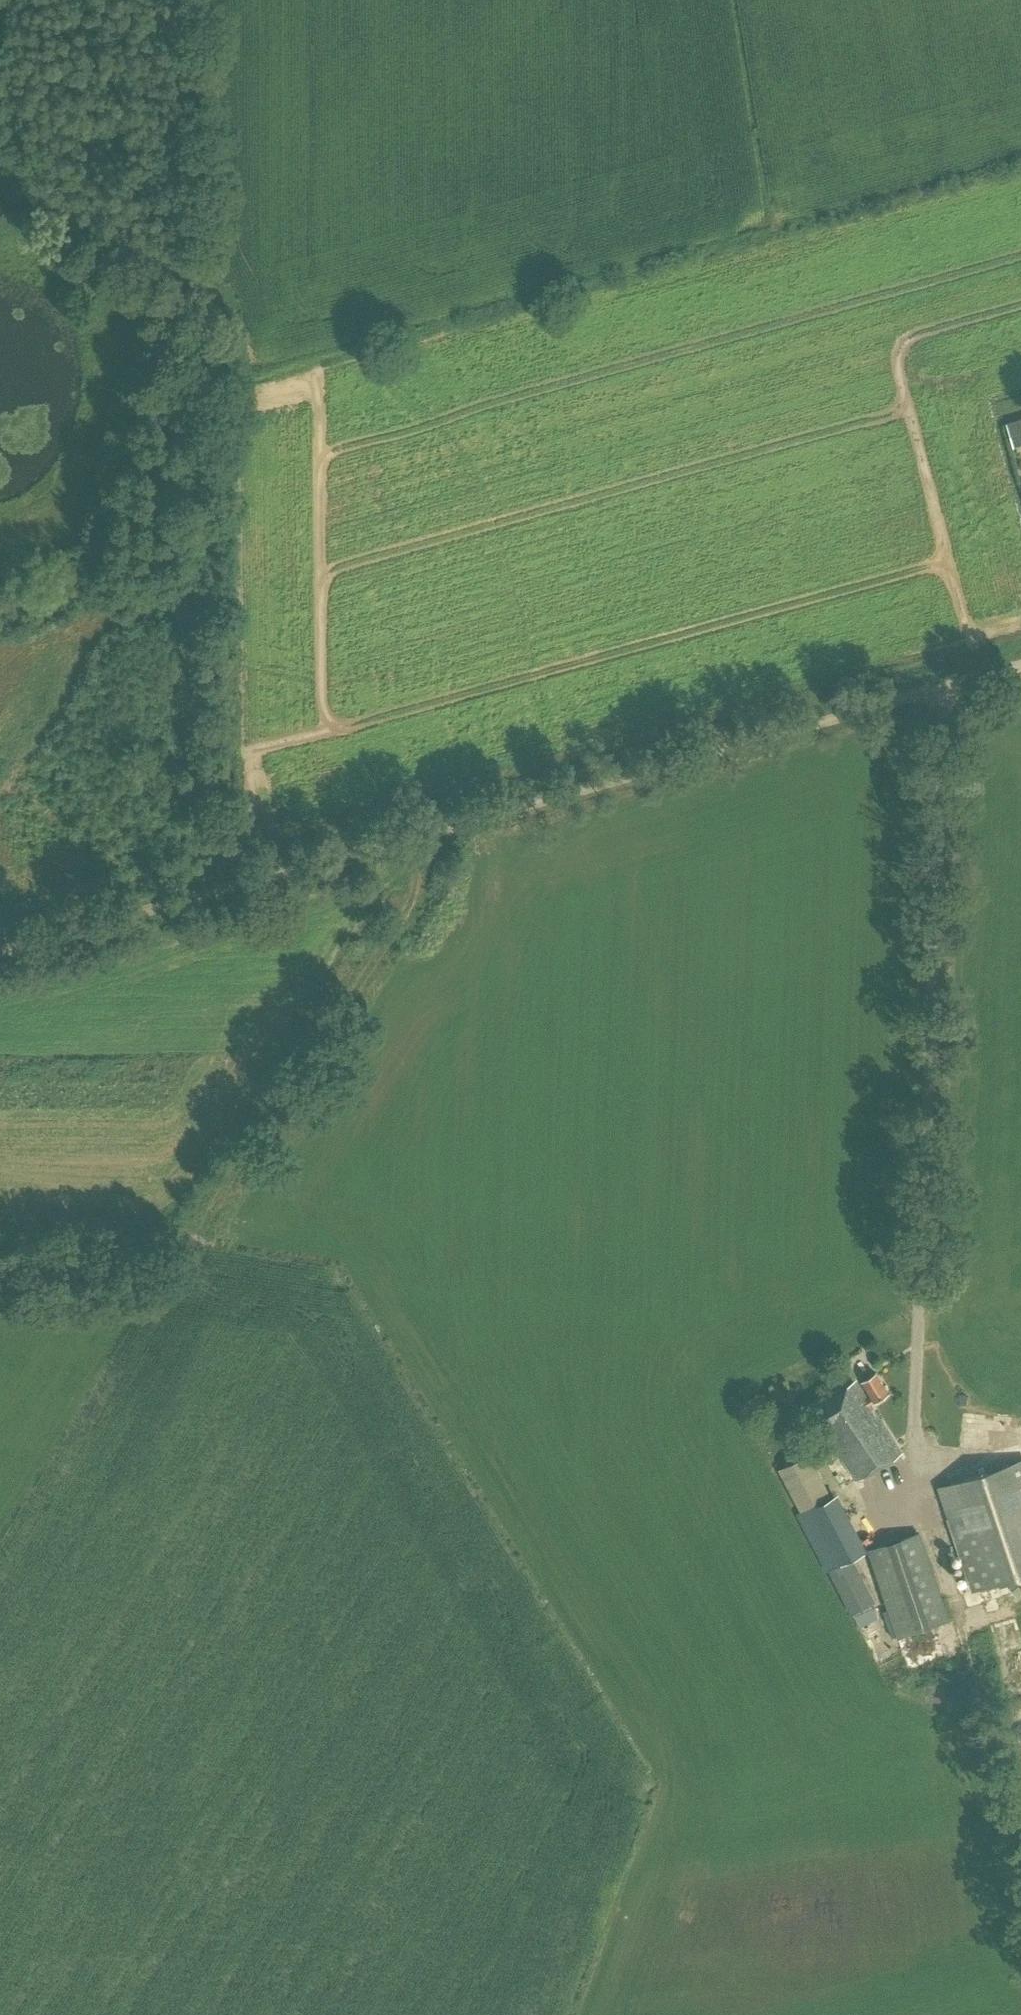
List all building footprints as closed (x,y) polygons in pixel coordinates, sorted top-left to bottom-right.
[(871,1404),(890,1392),(877,1371),(861,1380),(871,1397),(868,1399),(857,1380),(804,1408),(818,1432),(822,1430),(855,1479),(901,1452),(871,1404)] [(831,1496),(809,1453),(778,1469),(801,1512),(797,1514),(826,1571),(828,1570),(847,1607),(851,1614),(875,1602),(871,1595),(852,1558),(868,1551),(837,1493),(831,1496)] [(1020,1574),(1020,1459),(936,1487),(971,1590),(1020,1574)] [(897,1635),(943,1621),(915,1534),(869,1549),(897,1635)] [(1015,1593),(1020,1588),(1020,1587),(1014,1578),(1007,1584),(1015,1593)]
